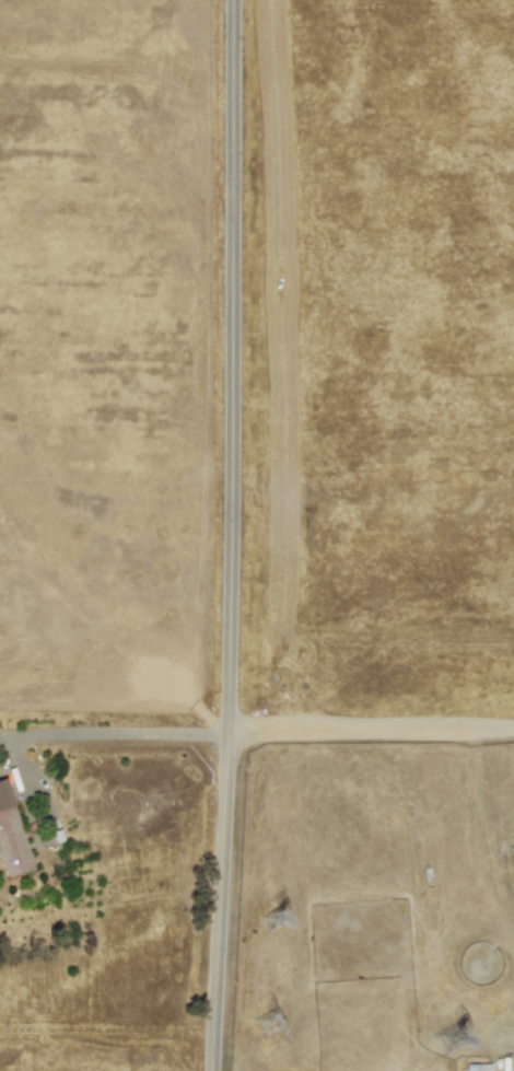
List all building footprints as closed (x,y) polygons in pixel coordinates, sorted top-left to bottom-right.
[(32,870),(5,778),(0,779),(0,867),(3,878),(32,870)]
